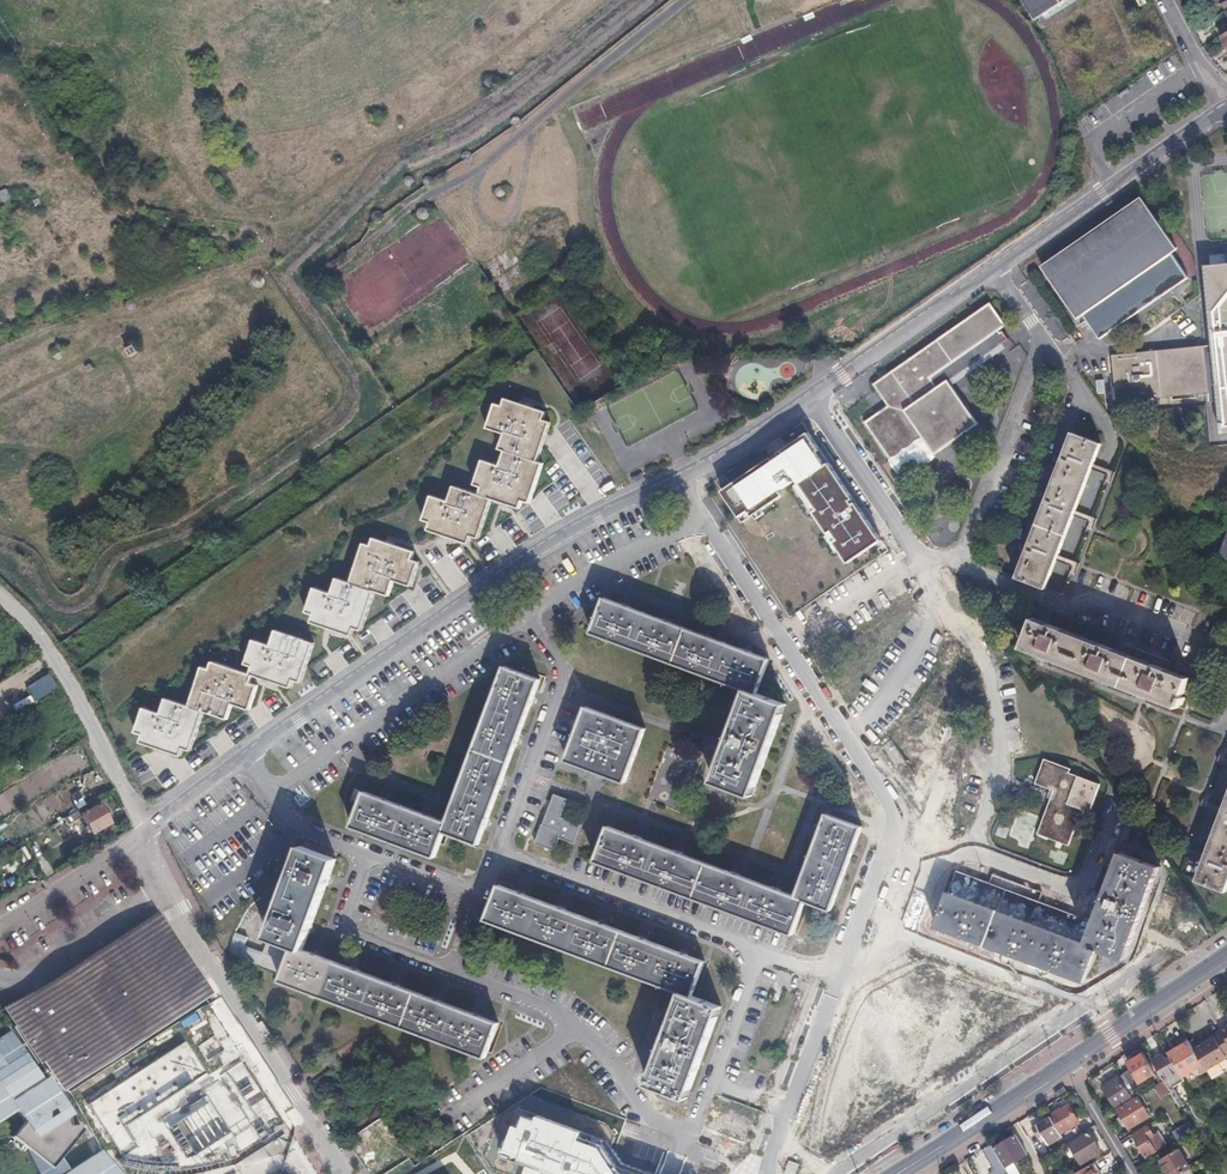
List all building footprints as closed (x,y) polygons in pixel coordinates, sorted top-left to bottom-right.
[(1033,20),(1064,0),(1020,0),(1033,20)] [(493,77),(491,76),(490,77),(488,77),(487,78),(486,79),(485,81),(485,82),(485,84),(485,86),(486,87),(487,88),(489,89),(490,89),(492,89),(493,89),(495,88),(496,87),(497,86),(497,84),(498,83),(497,81),(497,79),(496,78),(494,77),(493,77)] [(242,91),(240,90),(237,91),(236,92),(234,93),(234,95),(234,97),(235,99),(236,101),(238,101),(240,101),(242,101),(244,99),(245,97),(245,95),(245,93),(243,92),(242,91)] [(380,112),(378,112),(377,112),(376,112),(374,113),(374,114),(373,116),(373,117),(373,118),(373,120),(374,121),(375,122),(376,123),(378,123),(379,123),(380,123),(382,122),(383,121),(383,120),(384,119),(384,117),(384,116),(383,114),(382,113),(381,112),(380,112)] [(518,116),(516,116),(515,116),(514,117),(512,118),(512,119),(511,120),(511,121),(511,123),(511,124),(512,125),(513,126),(514,127),(515,127),(517,127),(518,127),(519,126),(520,125),(521,124),(522,123),(522,121),(521,120),(521,119),(520,118),(519,117),(518,116)] [(469,151),(467,151),(466,151),(465,151),(464,152),(463,153),(462,154),(462,156),(462,157),(462,158),(463,160),(464,160),(465,161),(467,161),(468,161),(469,161),(470,161),(471,160),(472,158),(473,157),(473,156),(472,155),(472,153),(471,152),(470,151),(469,151)] [(253,152),(252,152),(250,152),(249,153),(248,154),(247,155),(246,156),(246,158),(246,159),(246,160),(247,162),(248,163),(250,163),(251,164),(252,164),(254,163),(255,163),(256,162),(257,161),(257,159),(258,158),(257,156),(257,155),(256,154),(255,153),(253,152)] [(411,175),(410,175),(409,175),(407,176),(406,177),(405,178),(405,179),(404,180),(404,182),(405,183),(406,184),(407,185),(408,186),(409,186),(411,186),(412,186),(413,185),(414,184),(415,183),(415,182),(415,180),(415,179),(415,178),(414,177),(413,176),(411,175)] [(431,176),(429,176),(427,176),(425,177),(424,179),(424,181),(424,183),(425,185),(426,186),(428,187),(430,187),(432,186),(433,185),(434,183),(434,181),(434,179),(433,178),(431,176)] [(504,185),(503,185),(501,185),(500,186),(499,186),(498,187),(498,189),(497,190),(498,191),(498,193),(499,194),(500,195),(501,195),(502,196),(503,196),(505,195),(506,195),(507,194),(508,193),(508,191),(508,190),(508,189),(507,188),(506,187),(505,186),(504,185)] [(6,189),(0,192),(0,193),(4,202),(11,198),(6,189)] [(1100,339),(1189,278),(1171,252),(1176,249),(1141,198),(1042,266),(1078,317),(1083,314),(1100,339)] [(426,208),(425,208),(423,208),(422,209),(421,210),(420,211),(419,212),(419,213),(419,215),(420,216),(420,217),(421,218),(423,219),(424,219),(425,219),(427,219),(428,218),(429,217),(430,216),(430,215),(430,213),(430,212),(429,211),(428,210),(427,209),(426,208)] [(380,211),(378,211),(377,211),(375,211),(374,212),(373,214),(372,215),(372,217),(372,218),(372,220),(373,221),(374,222),(376,223),(377,223),(379,223),(380,223),(382,222),(383,221),(384,220),(384,218),(385,217),(384,215),(384,214),(383,212),(381,211),(380,211)] [(20,226),(18,226),(16,226),(14,227),(13,228),(13,230),(13,232),(14,234),(15,235),(17,236),(19,236),(20,235),(22,234),(22,232),(23,230),(22,229),(21,227),(20,226)] [(199,254),(198,254),(196,254),(195,255),(194,256),(193,257),(192,258),(192,259),(192,261),(192,262),(193,263),(194,264),(195,265),(197,265),(198,265),(200,265),(201,264),(202,263),(203,262),(203,261),(203,259),(203,258),(202,257),(202,256),(200,255),(199,254)] [(1205,265),(1213,345),(1219,401),(1222,434),(1226,433),(1226,263),(1205,265)] [(261,275),(259,275),(257,275),(256,276),(254,277),(253,278),(253,279),(252,281),(252,282),(253,284),(254,285),(255,287),(256,287),(258,288),(260,288),(261,287),(263,287),(264,286),(265,284),(265,283),(265,281),(265,279),(264,278),(263,277),(262,276),(261,275)] [(568,279),(567,278),(565,279),(564,279),(563,280),(562,281),(562,282),(561,283),(561,285),(562,286),(562,287),(563,288),(565,289),(566,289),(567,289),(569,289),(570,288),(571,287),(571,286),(572,285),(572,283),(572,282),(571,281),(570,280),(569,279),(568,279)] [(137,303),(136,302),(135,301),(134,300),(133,299),(132,299),(130,299),(129,300),(128,301),(127,302),(127,303),(126,305),(127,306),(127,307),(128,308),(129,309),(130,310),(131,310),(133,310),(134,310),(135,309),(136,308),(137,307),(137,305),(137,304),(137,303)] [(935,454),(979,424),(948,380),(1008,338),(1001,329),(1006,325),(991,302),(873,384),(888,405),(865,422),(891,460),(923,437),(935,454)] [(61,345),(60,345),(58,345),(56,346),(55,347),(54,348),(53,350),(52,352),(53,354),(53,355),(54,357),(55,358),(57,359),(59,359),(60,359),(62,359),(64,358),(65,357),(66,355),(66,354),(66,352),(66,350),(65,349),(64,347),(63,346),(61,345)] [(138,352),(134,345),(127,349),(131,356),(138,352)] [(1210,401),(1219,401),(1213,345),(1204,346),(1209,392),(1210,401)] [(1117,402),(1209,392),(1204,346),(1112,355),(1117,402)] [(785,362),(779,367),(780,375),(788,378),(794,372),(792,365),(785,362)] [(94,369),(90,364),(85,367),(89,372),(94,369)] [(546,412),(506,398),(503,406),(496,403),(488,427),(505,433),(500,448),(505,450),(538,461),(551,422),(544,420),(546,412)] [(591,415),(591,430),(604,438),(617,430),(617,415),(604,408),(591,415)] [(871,546),(794,432),(722,479),(741,509),(728,518),(786,603),(871,546)] [(1016,577),(1046,589),(1102,444),(1072,432),(1016,577)] [(923,437),(891,460),(903,477),(935,454),(923,437)] [(492,498),(520,508),(522,500),(530,503),(543,463),(538,461),(505,450),(500,466),(483,460),(475,484),(482,486),(479,494),(492,498)] [(1102,479),(1112,482),(1115,471),(1097,467),(1085,513),(1093,515),(1102,479)] [(431,521),(428,529),(469,543),(471,535),(478,538),(492,498),(479,494),(454,485),(449,501),(432,495),(423,519),(431,521)] [(172,499),(168,494),(163,498),(167,504),(172,499)] [(412,559),(415,551),(374,538),(371,545),(364,543),(351,583),(375,591),(389,595),(394,580),(411,586),(419,561),(412,559)] [(314,614),(312,622),(352,636),(355,628),(362,630),(375,591),(351,583),(337,578),(332,593),(315,588),(307,612),(314,614)] [(592,632),(748,690),(714,781),(752,796),(786,704),(757,693),(769,659),(605,598),(592,632)] [(1023,648),(1179,707),(1190,678),(1167,669),(1170,661),(1138,648),(1135,656),(1034,618),(1023,648)] [(254,666),(251,674),(254,675),(291,688),(294,680),(301,682),(315,643),(277,630),(272,645),(254,640),(246,664),(254,666)] [(251,683),(254,675),(251,674),(213,661),(211,669),(203,667),(190,706),(205,711),(228,719),(233,703),(250,709),(258,685),(251,683)] [(479,844),(541,680),(506,667),(448,822),(365,792),(365,793),(356,789),(351,801),(361,804),(353,826),(435,856),(445,831),(479,844)] [(36,703),(58,689),(48,674),(26,688),(36,703)] [(143,734),(141,742),(181,756),(184,748),(191,750),(205,711),(190,706),(167,698),(162,713),(144,708),(136,732),(143,734)] [(646,729),(587,707),(567,760),(626,782),(646,729)] [(1038,834),(1069,846),(1083,809),(1090,812),(1100,784),(1070,772),(1071,769),(1044,759),(1035,783),(1054,791),(1038,834)] [(1020,763),(1020,781),(1034,781),(1034,773),(1028,773),(1028,762),(1020,763)] [(0,816),(14,807),(5,791),(0,794),(0,815),(0,816)] [(1226,892),(1226,890),(1226,801),(1197,880),(1226,892)] [(91,833),(109,823),(99,804),(81,814),(79,810),(64,819),(68,824),(82,816),(91,833)] [(797,896),(609,826),(596,861),(793,934),(806,900),(832,909),(862,827),(828,814),(797,896)] [(561,831),(543,825),(537,842),(554,849),(561,831)] [(21,840),(37,835),(34,828),(19,832),(21,840)] [(280,981),(322,996),(335,962),(302,949),(336,859),(302,846),(268,937),(262,952),(244,945),(247,937),(235,932),(228,952),(240,956),(237,963),(256,970),(258,965),(283,974),(280,981)] [(936,926),(1084,981),(1097,947),(1126,958),(1161,866),(1123,852),(1116,869),(1105,865),(1096,891),(1107,895),(1096,922),(1039,901),(1043,892),(993,874),(990,882),(957,870),(936,926)] [(649,1084),(687,1098),(721,1007),(692,996),(705,961),(500,885),(487,919),(683,993),(649,1084)] [(71,1074),(199,991),(159,928),(141,929),(41,991),(6,1005),(57,1083),(71,1074)] [(499,1023),(335,962),(322,996),(486,1057),(499,1023)] [(1189,1040),(1204,1064),(1207,1070),(1226,1058),(1226,1040),(1221,1030),(1213,1034),(1215,1036),(1205,1042),(1198,1046),(1193,1038),(1189,1040)] [(11,1102),(21,1096),(44,1081),(12,1031),(0,1038),(0,1110),(11,1102)] [(1189,1040),(1168,1053),(1170,1055),(1183,1077),(1204,1064),(1189,1040)] [(1124,1074),(1132,1087),(1156,1073),(1143,1053),(1128,1062),(1132,1069),(1124,1074)] [(1172,1093),(1180,1106),(1184,1104),(1173,1087),(1185,1080),(1183,1077),(1170,1055),(1167,1057),(1165,1055),(1153,1062),(1160,1074),(1164,1080),(1172,1093)] [(1124,1074),(1119,1076),(1133,1099),(1138,1096),(1132,1087),(1124,1074)] [(1164,1080),(1160,1074),(1156,1076),(1159,1083),(1164,1080)] [(1119,1075),(1101,1086),(1116,1109),(1133,1099),(1119,1076),(1119,1075)] [(32,1113),(21,1096),(11,1102),(25,1122),(32,1113)] [(1150,1116),(1138,1096),(1117,1109),(1129,1129),(1150,1116)] [(92,1157),(69,1170),(61,1157),(83,1130),(78,1125),(70,1125),(69,1118),(44,1098),(32,1113),(25,1122),(13,1137),(25,1146),(39,1173),(107,1173),(92,1157)] [(1050,1115),(1051,1116),(1061,1133),(1081,1122),(1070,1103),(1050,1115)] [(520,1108),(503,1156),(553,1173),(638,1173),(626,1170),(607,1141),(587,1134),(589,1127),(545,1112),(542,1116),(520,1108)] [(1061,1133),(1051,1116),(1038,1124),(1050,1144),(1063,1137),(1061,1133)] [(1173,1131),(1178,1141),(1195,1131),(1189,1122),(1173,1131)] [(1133,1135),(1147,1157),(1157,1151),(1149,1138),(1155,1134),(1149,1125),(1133,1135)] [(1102,1152),(1090,1132),(1070,1143),(1078,1156),(1082,1164),(1102,1152)] [(1155,1134),(1149,1138),(1157,1151),(1166,1146),(1158,1133),(1155,1134)] [(1014,1162),(1028,1154),(1016,1134),(994,1147),(1006,1167),(1010,1173),(1022,1173),(1014,1162)] [(1042,1141),(1034,1146),(1041,1159),(1050,1154),(1042,1141)] [(1070,1143),(1065,1147),(1072,1160),(1078,1156),(1070,1143)] [(391,1160),(396,1167),(411,1158),(406,1151),(403,1147),(396,1152),(398,1155),(391,1160)] [(413,1147),(406,1151),(411,1158),(416,1166),(422,1161),(413,1147)] [(1179,1148),(1160,1160),(1169,1173),(1182,1173),(1183,1173),(1191,1168),(1179,1148)] [(98,1153),(92,1157),(107,1173),(116,1173),(98,1153)] [(416,1166),(411,1158),(396,1167),(400,1173),(403,1173),(416,1166)] [(801,1163),(790,1159),(785,1172),(791,1173),(797,1173),(801,1163)] [(1091,1164),(1075,1173),(1097,1173),(1091,1164)]
